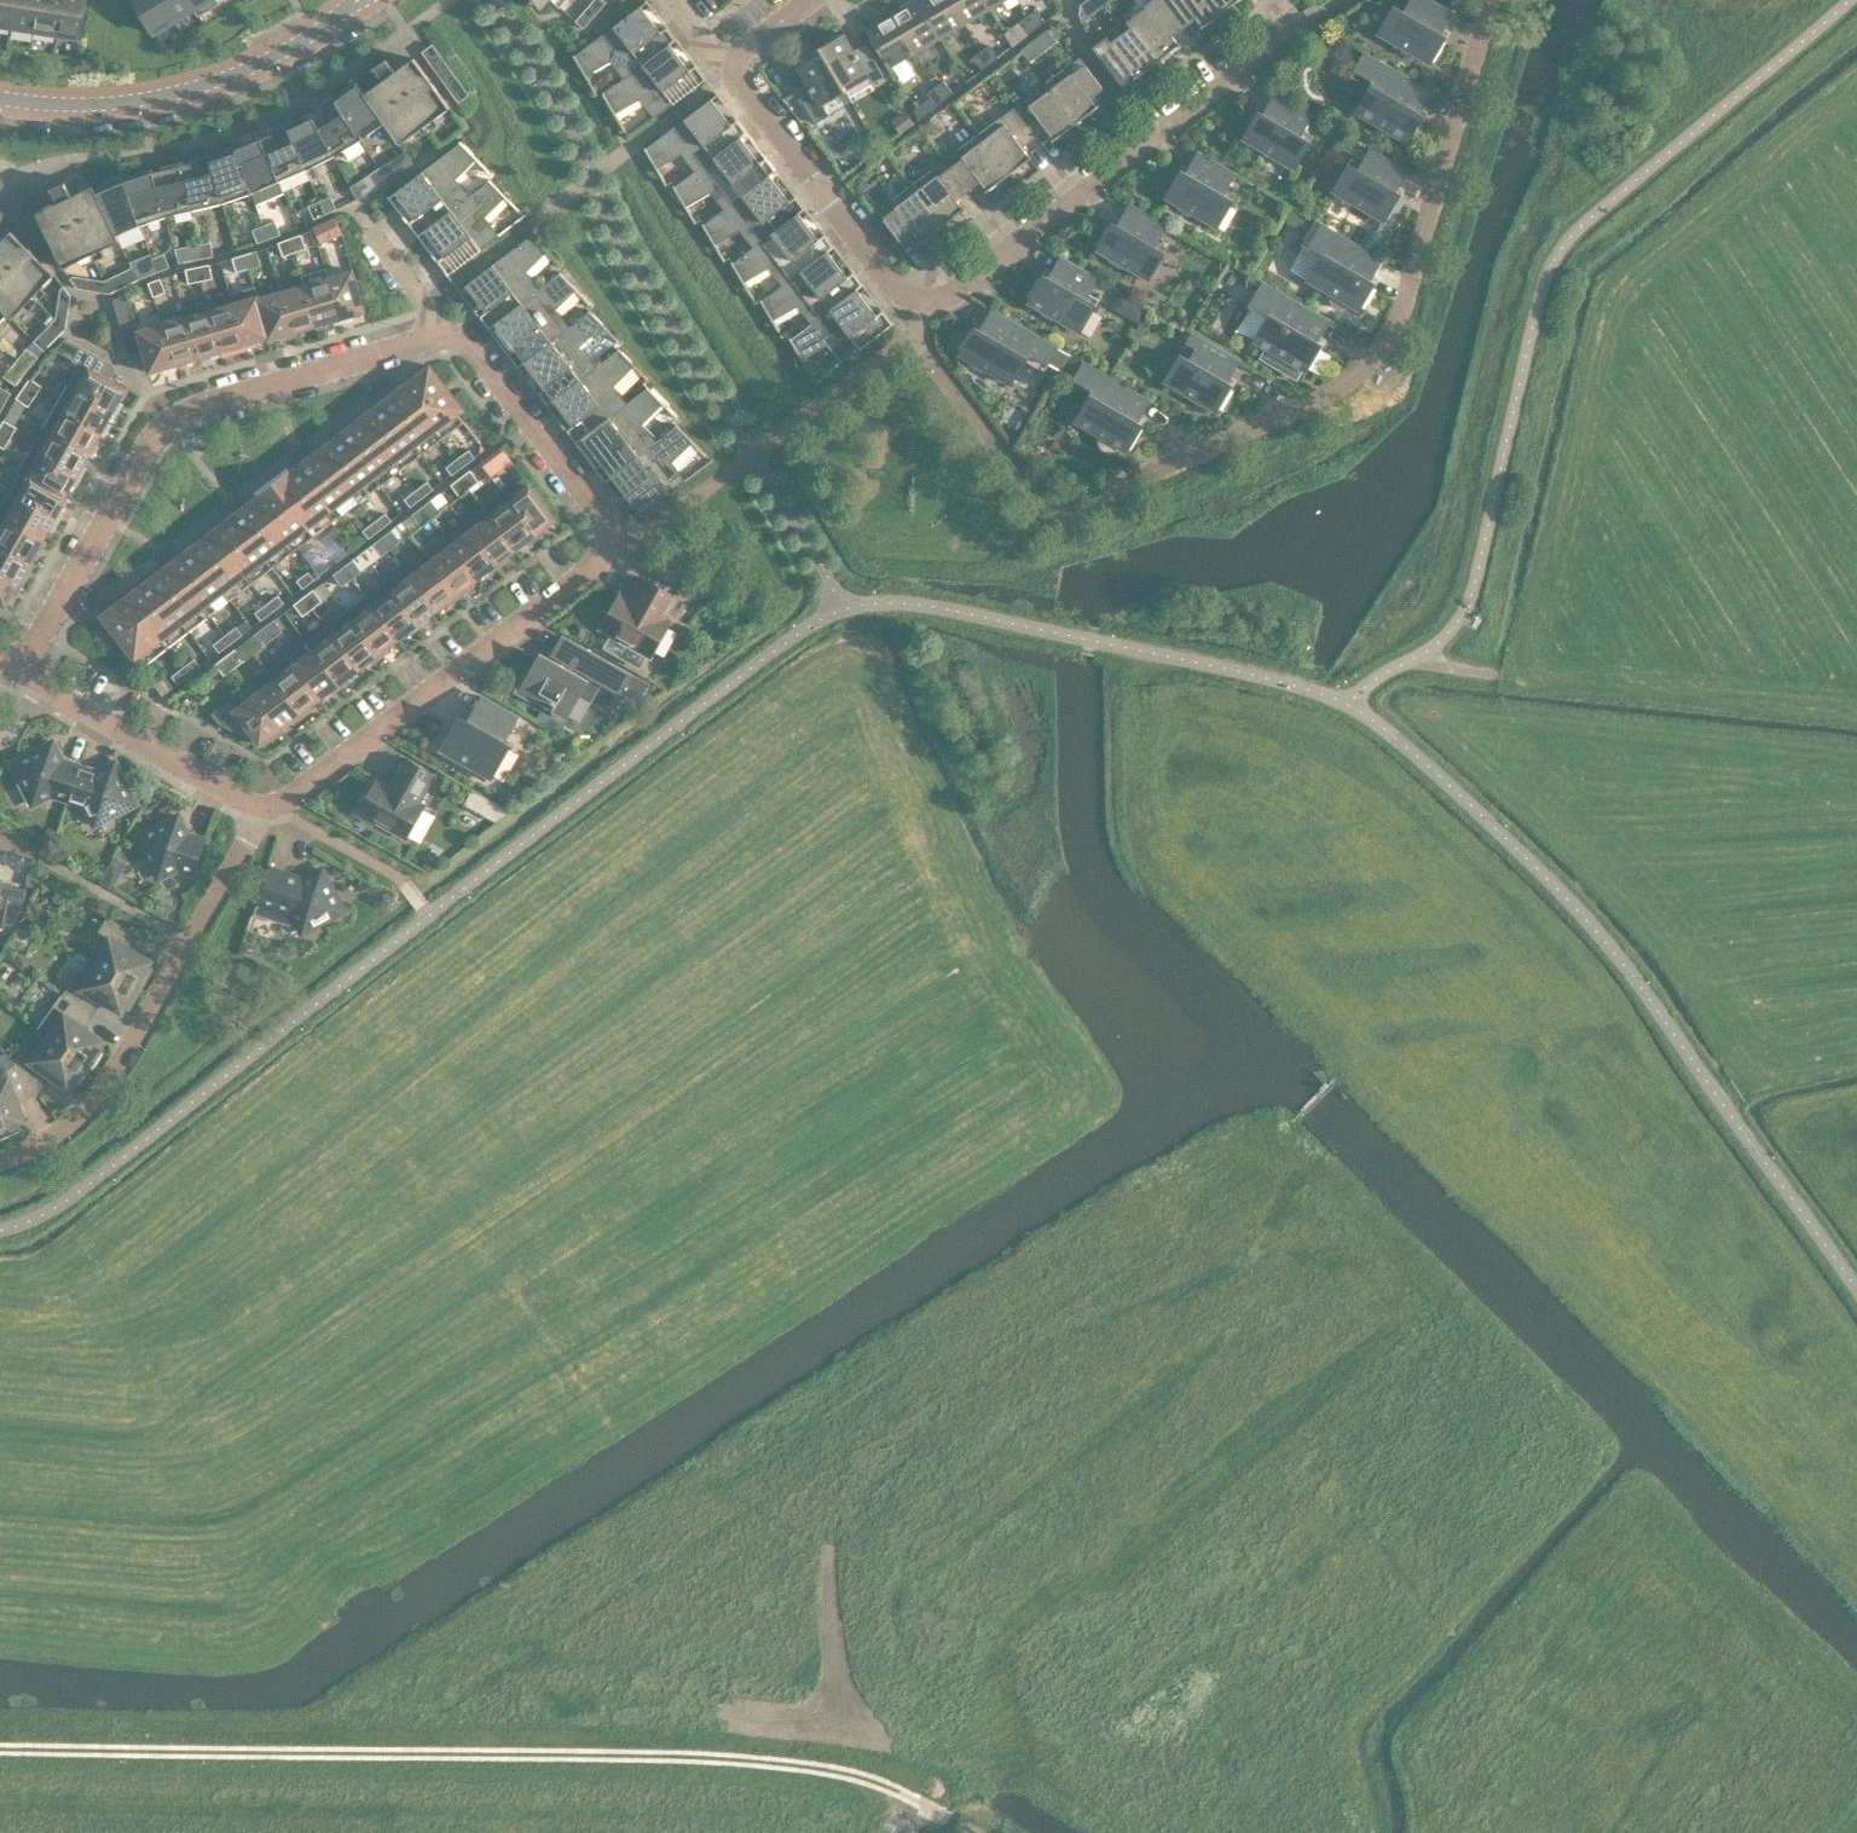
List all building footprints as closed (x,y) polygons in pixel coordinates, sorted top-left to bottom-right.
[(14,0),(0,0),(0,26),(10,27),(14,0)] [(10,27),(33,31),(37,0),(14,0),(10,27)] [(33,31),(55,35),(61,0),(37,0),(33,31)] [(55,35),(79,38),(85,0),(61,0),(55,35)] [(160,0),(132,0),(153,34),(173,22),(160,0)] [(173,22),(193,10),(187,0),(160,0),(173,22)] [(193,10),(210,0),(187,0),(193,10)] [(550,0),(558,8),(566,0),(549,0),(550,0)] [(604,2),(601,0),(593,0),(589,5),(597,12),(605,3),(604,2)] [(890,13),(913,53),(938,39),(916,0),(913,0),(890,13)] [(938,39),(963,24),(949,0),(916,0),(938,39)] [(963,24),(988,9),(983,0),(949,0),(963,24)] [(988,9),(1004,0),(983,0),(988,9)] [(1086,0),(1085,0),(1079,5),(1078,16),(1081,22),(1095,11),(1086,0)] [(1181,24),(1162,0),(1154,0),(1125,22),(1129,28),(1130,27),(1156,61),(1178,45),(1169,34),(1181,25),(1181,24)] [(1193,15),(1201,27),(1223,10),(1215,0),(1162,0),(1181,24),(1193,15)] [(1223,10),(1237,0),(1215,0),(1223,10)] [(1428,64),(1430,60),(1432,58),(1435,56),(1436,54),(1438,51),(1439,49),(1440,46),(1441,44),(1441,41),(1443,37),(1438,35),(1451,13),(1428,0),(1409,0),(1405,7),(1395,1),(1376,34),(1402,48),(1400,51),(1412,59),(1414,56),(1428,64)] [(1438,6),(1448,11),(1452,4),(1446,0),(1442,0),(1438,6)] [(589,5),(582,13),(590,20),(597,12),(589,5)] [(584,76),(612,60),(625,78),(669,45),(669,46),(676,40),(665,27),(659,32),(639,6),(573,57),(584,76)] [(1034,10),(1026,16),(1034,30),(1043,22),(1034,10)] [(582,13),(574,22),(582,29),(590,20),(582,13)] [(887,68),(913,53),(890,13),(864,29),(887,68)] [(1027,35),(1034,30),(1026,16),(1018,22),(1027,35)] [(1092,49),(1105,65),(1122,87),(1156,61),(1130,27),(1129,28),(1109,44),(1105,39),(1092,49)] [(817,49),(820,54),(821,54),(843,91),(866,78),(870,85),(883,77),(864,44),(853,51),(843,34),(817,49)] [(1033,40),(1019,50),(1028,62),(1042,52),(1033,40)] [(431,45),(421,52),(457,103),(468,95),(431,45)] [(705,79),(694,65),(687,70),(669,46),(669,45),(625,78),(602,95),(613,114),(641,98),(655,117),(705,79)] [(979,52),(987,65),(997,58),(988,45),(979,52)] [(981,70),(987,65),(979,52),(971,58),(981,70)] [(1368,87),(1354,112),(1379,127),(1377,130),(1390,137),(1392,134),(1405,142),(1408,138),(1410,136),(1412,134),(1414,132),(1415,130),(1417,128),(1418,125),(1418,122),(1419,119),(1421,116),(1416,113),(1428,92),(1363,53),(1350,76),(1368,87)] [(806,85),(795,91),(814,124),(827,116),(820,104),(843,91),(821,54),(820,54),(797,68),(806,85)] [(363,94),(384,123),(383,123),(398,144),(415,132),(412,127),(428,115),(431,120),(448,108),(413,58),(394,72),(384,60),(372,69),(381,81),(364,94),(363,94)] [(1079,58),(1044,84),(1074,124),(1096,107),(1087,96),(1100,86),(1079,58)] [(941,101),(952,93),(942,80),(933,87),(941,101)] [(364,94),(355,82),(339,94),(341,96),(334,101),(334,102),(359,140),(362,139),(383,123),(384,123),(363,94),(364,94)] [(1053,140),(1074,124),(1044,84),(1023,100),(1036,117),(1024,126),(1032,137),(1044,128),(1053,140)] [(935,105),(941,101),(933,87),(926,93),(935,105)] [(1244,133),(1243,135),(1241,139),(1292,169),(1311,137),(1301,131),(1310,115),(1274,94),(1261,116),(1256,113),(1254,117),(1251,119),(1250,121),(1248,123),(1246,125),(1245,128),(1244,130),(1244,133)] [(334,156),(359,140),(334,102),(334,101),(333,99),(316,109),(318,111),(311,115),(311,116),(333,156),(334,156)] [(682,153),(695,170),(739,138),(740,138),(747,133),(736,119),(729,125),(710,99),(644,150),(655,169),(682,153)] [(889,122),(898,134),(912,123),(903,111),(889,122)] [(287,127),(286,127),(305,170),(333,156),(311,116),(311,115),(310,112),(293,121),(294,124),(287,127)] [(1020,147),(1032,137),(1024,126),(1012,136),(999,118),(977,135),(1007,174),(1029,158),(1020,147)] [(935,128),(929,120),(919,128),(925,136),(935,128)] [(278,182),(305,170),(286,127),(287,127),(286,124),(267,132),(268,135),(260,138),(260,139),(278,182)] [(986,191),(1007,174),(977,135),(944,160),(965,188),(977,179),(986,191)] [(253,193),(278,182),(260,139),(260,138),(259,136),(241,144),(242,147),(235,150),(234,150),(250,194),(253,193)] [(695,170),(673,188),(684,207),(711,191),(725,208),(768,176),(769,177),(776,171),(765,157),(758,163),(740,138),(739,138),(695,170)] [(417,237),(424,232),(466,198),(453,181),(476,158),(460,142),(394,193),(413,218),(406,224),(417,237)] [(208,159),(221,203),(223,203),(250,194),(234,150),(235,150),(234,147),(215,153),(216,156),(209,158),(208,159)] [(1350,159),(1331,191),(1356,206),(1354,209),(1367,217),(1369,213),(1383,221),(1385,217),(1387,215),(1389,214),(1391,211),(1393,209),(1394,207),(1395,204),(1395,201),(1396,199),(1398,195),(1393,192),(1405,171),(1369,149),(1360,165),(1350,159)] [(1184,174),(1179,171),(1177,175),(1175,177),(1173,179),(1171,181),(1169,184),(1168,186),(1167,189),(1167,191),(1166,194),(1164,198),(1178,206),(1176,209),(1189,216),(1191,213),(1216,228),(1234,195),(1224,189),(1233,174),(1197,153),(1184,174)] [(193,210),(221,203),(208,159),(209,158),(208,156),(189,160),(190,163),(183,165),(182,165),(193,210)] [(944,160),(910,186),(941,225),(962,209),(953,198),(965,188),(944,160)] [(161,170),(153,172),(152,172),(164,217),(193,210),(182,165),(183,165),(182,162),(160,167),(161,170)] [(378,169),(386,181),(396,174),(388,162),(378,169)] [(139,225),(164,217),(152,172),(153,172),(152,169),(131,176),(131,179),(123,181),(122,182),(139,225)] [(386,181),(378,169),(368,175),(376,187),(386,181)] [(849,181),(845,183),(853,193),(856,198),(869,188),(858,173),(849,181)] [(754,246),(797,214),(798,215),(805,209),(794,195),(787,201),(769,177),(768,176),(725,208),(702,226),(713,245),(740,229),(754,246)] [(103,190),(95,194),(94,194),(114,236),(115,236),(139,225),(122,182),(123,181),(122,179),(102,188),(103,190)] [(489,180),(466,198),(424,232),(442,256),(435,262),(446,276),(496,237),(482,219),(505,196),(489,180)] [(115,236),(114,236),(94,194),(95,194),(91,186),(70,196),(63,182),(50,189),(56,203),(35,213),(62,268),(81,259),(78,254),(96,245),(99,251),(118,241),(115,236)] [(919,242),(941,225),(910,186),(876,212),(898,240),(910,231),(919,242)] [(318,201),(324,215),(335,210),(329,197),(318,201)] [(307,206),(313,219),(324,215),(318,201),(307,206)] [(1107,261),(1112,264),(1120,268),(1122,265),(1147,280),(1166,247),(1156,242),(1165,226),(1128,205),(1116,227),(1111,224),(1108,228),(1106,229),(1104,231),(1102,234),(1101,236),(1099,238),(1098,241),(1098,244),(1097,246),(1095,250),(1109,258),(1107,261)] [(769,267),(783,285),(826,252),(827,253),(834,247),(823,234),(816,239),(798,215),(797,214),(754,246),(731,264),(742,283),(769,267)] [(1298,229),(1307,235),(1313,223),(1304,218),(1298,229)] [(318,243),(339,233),(333,220),(313,229),(318,243)] [(1343,302),(1357,310),(1359,306),(1362,304),(1364,302),(1365,300),(1367,298),(1368,295),(1369,293),(1370,290),(1370,287),(1372,284),(1367,281),(1380,259),(1315,221),(1313,223),(1307,235),(1301,244),(1320,255),(1305,280),(1331,295),(1329,298),(1341,305),(1343,302)] [(268,239),(279,235),(274,222),(263,226),(268,239)] [(268,239),(263,226),(251,230),(257,244),(268,239)] [(6,314),(5,315),(10,319),(25,304),(20,300),(34,285),(38,290),(53,275),(10,232),(0,242),(0,308),(6,314)] [(300,235),(289,239),(293,253),(305,249),(300,235)] [(495,325),(537,291),(524,273),(547,251),(531,235),(465,286),(484,311),(477,316),(488,330),(495,325)] [(293,253),(289,239),(277,243),(282,257),(293,253)] [(197,245),(200,259),(212,257),(209,243),(197,245)] [(200,259),(197,245),(186,247),(188,261),(200,259)] [(254,252),(243,255),(247,269),(258,265),(254,252)] [(798,305),(812,323),(856,291),(863,285),(852,272),(845,277),(827,253),(826,252),(783,285),(760,302),(771,321),(798,305)] [(152,259),(157,272),(168,268),(163,254),(152,259)] [(243,255),(231,259),(235,272),(247,269),(243,255)] [(1051,321),(1053,318),(1078,332),(1097,300),(1087,294),(1096,279),(1059,257),(1047,279),(1042,276),(1040,280),(1037,282),(1035,284),(1034,286),(1032,288),(1031,291),(1030,293),(1029,296),(1029,299),(1027,302),(1040,310),(1039,313),(1051,321)] [(140,263),(146,276),(157,272),(152,259),(140,263)] [(208,265),(196,267),(199,281),(211,279),(208,265)] [(196,267),(185,270),(188,284),(199,281),(196,267)] [(131,268),(121,273),(127,285),(137,280),(131,268)] [(327,278),(339,319),(364,312),(352,271),(327,278)] [(127,285),(121,273),(112,277),(118,289),(127,285)] [(560,273),(537,291),(495,325),(513,349),(506,354),(517,368),(524,363),(566,329),(553,311),(576,289),(560,273)] [(87,290),(81,278),(73,277),(69,279),(77,289),(87,290)] [(112,277),(103,282),(109,294),(118,289),(112,277)] [(87,290),(98,292),(92,280),(81,278),(87,290)] [(303,285),(315,326),(339,319),(327,278),(303,285)] [(147,284),(152,297),(164,292),(159,279),(147,284)] [(109,294),(103,282),(92,280),(98,292),(108,294),(109,294)] [(1317,352),(1317,349),(1319,345),(1314,342),(1327,321),(1261,283),(1248,306),(1267,316),(1253,341),(1265,349),(1260,358),(1295,378),(1300,369),(1304,371),(1306,367),(1309,366),(1311,364),(1312,362),(1314,359),(1315,357),(1316,354),(1317,352)] [(303,285),(280,292),(292,333),(315,326),(303,285)] [(70,297),(63,287),(60,290),(58,298),(68,308),(70,297)] [(244,345),(267,338),(256,299),(257,299),(254,287),(228,295),(231,304),(232,304),(244,345)] [(892,324),(881,310),(874,315),(856,291),(812,323),(789,340),(800,359),(827,343),(842,362),(892,324)] [(267,340),(292,333),(280,292),(257,299),(256,299),(267,338),(267,340)] [(111,301),(120,328),(135,323),(126,296),(111,301)] [(68,308),(58,298),(56,309),(66,318),(68,308)] [(182,308),(196,359),(220,352),(208,311),(209,311),(206,301),(182,308)] [(1147,309),(1136,303),(1128,317),(1139,323),(1147,309)] [(232,304),(231,304),(209,311),(208,311),(220,352),(244,345),(232,304)] [(161,325),(173,366),(196,359),(182,308),(158,315),(161,325)] [(66,318),(56,309),(54,320),(64,329),(66,318)] [(991,310),(987,317),(978,331),(973,328),(971,332),(969,334),(967,336),(965,338),(963,341),(962,343),(961,346),(960,348),(960,351),(958,355),(972,362),(970,366),(982,373),(984,370),(1009,384),(1028,352),(1018,346),(1027,331),(991,310)] [(589,311),(566,329),(524,363),(542,387),(535,392),(546,406),(553,401),(552,401),(595,367),(582,350),(605,327),(589,311)] [(64,329),(54,320),(47,327),(57,337),(64,329)] [(148,373),(173,366),(161,325),(136,332),(148,373)] [(57,337),(47,327),(40,334),(50,344),(57,337)] [(50,344),(40,334),(33,342),(42,351),(50,344)] [(1227,391),(1227,389),(1229,385),(1224,382),(1237,361),(1191,334),(1163,381),(1188,396),(1186,399),(1199,407),(1201,403),(1214,411),(1217,407),(1219,406),(1221,404),(1223,402),(1224,399),(1226,397),(1226,394),(1227,391)] [(67,386),(112,412),(125,389),(108,380),(115,368),(66,340),(55,351),(73,362),(76,369),(67,386)] [(1056,348),(1047,364),(1060,371),(1069,355),(1056,348)] [(29,367),(37,358),(26,349),(18,358),(29,367)] [(564,431),(575,445),(582,439),(624,405),(611,388),(634,365),(618,349),(595,367),(552,401),(553,401),(571,425),(564,431)] [(1070,357),(1064,368),(1074,373),(1080,363),(1070,357)] [(29,367),(18,358),(11,368),(21,377),(29,367)] [(424,360),(395,381),(95,610),(115,636),(121,632),(145,664),(463,423),(438,391),(444,386),(424,360)] [(1088,397),(1073,422),(1098,436),(1097,441),(1097,445),(1100,449),(1104,451),(1109,452),(1113,450),(1116,447),(1125,452),(1127,447),(1129,446),(1131,444),(1133,442),(1135,440),(1136,437),(1137,435),(1137,432),(1138,430),(1140,425),(1135,422),(1148,401),(1082,363),(1069,386),(1088,397)] [(41,387),(29,379),(22,389),(34,397),(41,387)] [(67,386),(55,407),(100,433),(112,412),(67,386)] [(4,404),(10,394),(0,388),(0,402),(4,404)] [(624,405),(582,439),(600,463),(593,469),(604,483),(611,477),(653,443),(640,426),(663,403),(647,388),(624,405)] [(34,397),(22,389),(15,399),(27,407),(34,397)] [(42,429),(51,433),(88,454),(100,433),(55,407),(42,429)] [(9,438),(15,428),(3,421),(0,426),(0,433),(9,438)] [(676,426),(653,443),(611,477),(629,502),(622,507),(633,521),(683,482),(669,464),(692,442),(676,426)] [(88,454),(51,433),(42,429),(30,450),(76,476),(88,454)] [(3,449),(9,438),(0,433),(0,447),(3,449)] [(510,461),(508,459),(500,448),(499,448),(490,455),(498,466),(500,469),(510,461)] [(18,471),(20,473),(64,497),(76,476),(30,450),(18,471)] [(467,452),(456,460),(461,467),(472,459),(467,452)] [(449,475),(461,467),(456,460),(444,468),(449,475)] [(469,471),(459,478),(468,489),(478,482),(469,471)] [(66,498),(64,497),(20,473),(9,493),(54,519),(66,498)] [(458,497),(468,489),(459,478),(450,485),(458,497)] [(554,520),(523,478),(502,494),(508,501),(534,535),(554,520)] [(426,483),(414,491),(420,498),(431,490),(426,483)] [(420,498),(414,491),(403,500),(408,507),(420,498)] [(54,519),(9,493),(0,508),(0,517),(42,540),(54,519)] [(420,508),(429,519),(438,512),(430,501),(420,508)] [(514,550),(534,535),(508,501),(489,516),(488,516),(514,550)] [(429,519),(420,508),(411,515),(419,527),(429,519)] [(463,523),(495,565),(514,550),(488,516),(489,516),(483,508),(463,523)] [(384,515),(373,524),(378,530),(389,522),(384,515)] [(30,562),(42,540),(0,517),(0,545),(30,562)] [(443,538),(475,580),(495,565),(463,523),(443,538)] [(367,539),(378,530),(373,524),(362,532),(367,539)] [(390,531),(381,538),(389,549),(399,542),(390,531)] [(381,538),(371,545),(361,553),(370,564),(389,549),(381,538)] [(424,553),(455,595),(475,580),(443,538),(424,553)] [(17,583),(22,586),(34,565),(30,562),(0,545),(0,573),(17,583)] [(350,579),(370,564),(361,553),(342,568),(350,579)] [(404,568),(436,610),(455,595),(424,553),(404,568)] [(350,579),(342,568),(332,575),(341,586),(350,579)] [(384,583),(416,625),(436,610),(404,568),(384,583)] [(17,583),(0,573),(0,604),(4,607),(17,583)] [(301,590),(312,580),(306,573),(295,582),(301,590)] [(618,595),(599,628),(650,656),(669,623),(663,620),(675,597),(648,581),(638,597),(631,600),(630,601),(618,595)] [(365,598),(396,640),(416,625),(384,583),(365,598)] [(302,598),(311,609),(321,602),(312,590),(302,598)] [(265,605),(270,612),(282,603),(276,596),(265,605)] [(311,609),(302,598),(293,605),(301,616),(311,609)] [(377,655),(396,640),(365,598),(345,613),(377,655)] [(259,621),(270,612),(265,605),(254,614),(259,621)] [(326,628),(357,670),(377,655),(345,613),(326,628)] [(263,628),(272,639),(281,632),(273,620),(263,628)] [(272,639),(263,628),(254,635),(262,646),(272,639)] [(312,651),(338,685),(357,670),(326,628),(305,643),(311,651),(312,651)] [(235,629),(224,637),(229,644),(240,636),(235,629)] [(218,653),(229,644),(224,637),(212,646),(218,653)] [(545,659),(539,655),(527,677),(523,675),(513,692),(531,702),(533,699),(565,717),(577,697),(589,704),(601,683),(619,693),(630,676),(561,637),(552,654),(549,652),(545,659)] [(224,657),(232,669),(242,661),(233,650),(224,657)] [(312,651),(311,651),(292,666),(318,700),(338,685),(312,651)] [(232,669),(224,657),(214,665),(223,676),(232,669)] [(267,673),(273,681),(298,714),(318,700),(292,666),(286,658),(267,673)] [(181,668),(187,676),(198,667),(193,660),(181,668)] [(170,677),(175,684),(187,676),(181,668),(170,677)] [(655,677),(656,683),(661,686),(667,684),(671,679),(669,673),(664,670),(658,671),(655,677)] [(298,714),(273,681),(267,673),(246,688),(252,696),(279,729),(298,714)] [(164,678),(154,685),(153,686),(161,696),(172,689),(164,678)] [(641,701),(638,684),(628,686),(631,702),(641,701)] [(258,745),(279,729),(252,696),(234,710),(228,702),(212,714),(218,722),(245,737),(246,736),(245,736),(249,733),(258,745)] [(468,771),(484,780),(486,776),(490,779),(509,746),(502,742),(517,717),(483,698),(474,715),(475,716),(471,724),(458,717),(439,750),(470,767),(468,771)] [(549,716),(544,725),(552,730),(557,721),(549,716)] [(50,796),(67,801),(79,766),(62,761),(52,742),(11,764),(32,805),(50,796)] [(365,795),(353,815),(371,825),(373,822),(405,839),(423,806),(418,803),(434,775),(404,758),(392,778),(394,779),(389,787),(376,779),(366,796),(365,795)] [(95,771),(79,766),(67,801),(84,807),(94,825),(135,804),(114,762),(95,771)] [(509,812),(492,802),(485,815),(496,821),(509,812)] [(178,816),(136,837),(157,879),(176,869),(193,875),(205,840),(187,834),(178,816)] [(49,829),(44,831),(42,838),(52,842),(56,831),(49,829)] [(301,933),(343,912),(321,870),(303,879),(268,868),(253,915),(288,926),(295,922),(301,933)] [(103,874),(98,883),(109,889),(114,880),(116,877),(106,870),(103,874)] [(28,874),(26,886),(38,888),(41,881),(28,874)] [(2,929),(4,920),(11,921),(22,902),(25,886),(11,884),(12,881),(0,879),(0,929),(2,929)] [(33,918),(29,926),(47,935),(51,928),(33,918)] [(97,933),(107,938),(93,963),(140,990),(150,969),(147,968),(150,961),(125,947),(133,933),(106,918),(97,933)] [(260,945),(242,939),(238,955),(256,960),(260,945)] [(8,945),(2,955),(12,961),(18,951),(8,945)] [(127,1008),(140,990),(93,963),(85,977),(74,973),(62,995),(88,1012),(95,999),(121,1013),(125,1006),(127,1008)] [(46,1037),(89,1069),(101,1049),(98,1048),(102,1042),(79,1024),(88,1012),(62,995),(36,1031),(46,1037)] [(20,1054),(13,1063),(32,1089),(44,1073),(67,1090),(72,1084),(74,1086),(89,1069),(46,1037),(29,1060),(20,1054)] [(19,1128),(18,1125),(25,1123),(14,1096),(32,1089),(13,1063),(6,1053),(0,1055),(0,1137),(19,1128)]
